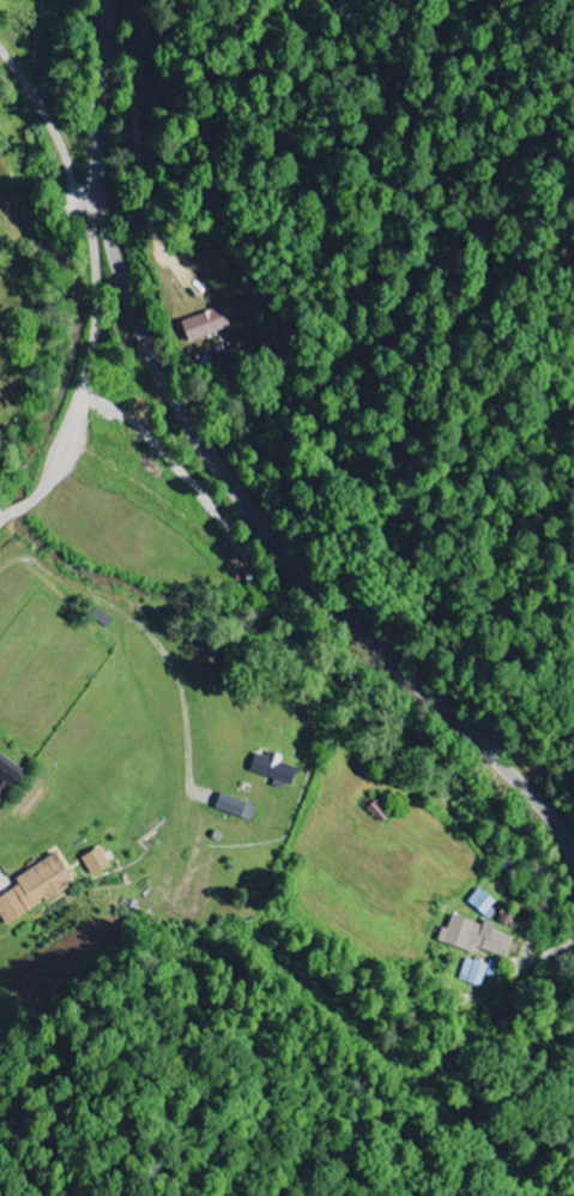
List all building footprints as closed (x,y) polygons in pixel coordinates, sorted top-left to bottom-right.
[(191,342),(233,328),(225,306),(184,321),(191,342)] [(277,780),(276,783),(293,789),(300,768),(283,762),(285,756),(273,752),(271,757),(259,753),(253,772),(277,780)] [(5,803),(27,770),(2,753),(0,756),(0,800),(5,803)] [(259,806),(224,793),(218,808),(253,821),(259,806)] [(394,814),(380,800),(370,811),(385,824),(394,814)] [(113,866),(103,848),(85,858),(95,876),(113,866)] [(22,886),(0,900),(0,912),(9,926),(78,883),(60,853),(18,879),(22,886)] [(470,902),(489,918),(500,904),(481,888),(470,902)] [(475,953),(477,947),(509,957),(515,937),(496,932),(498,924),(487,921),(486,924),(455,916),(451,930),(445,928),(440,942),(475,953)] [(497,978),(500,965),(467,958),(462,981),(484,986),(487,975),(497,978)]
